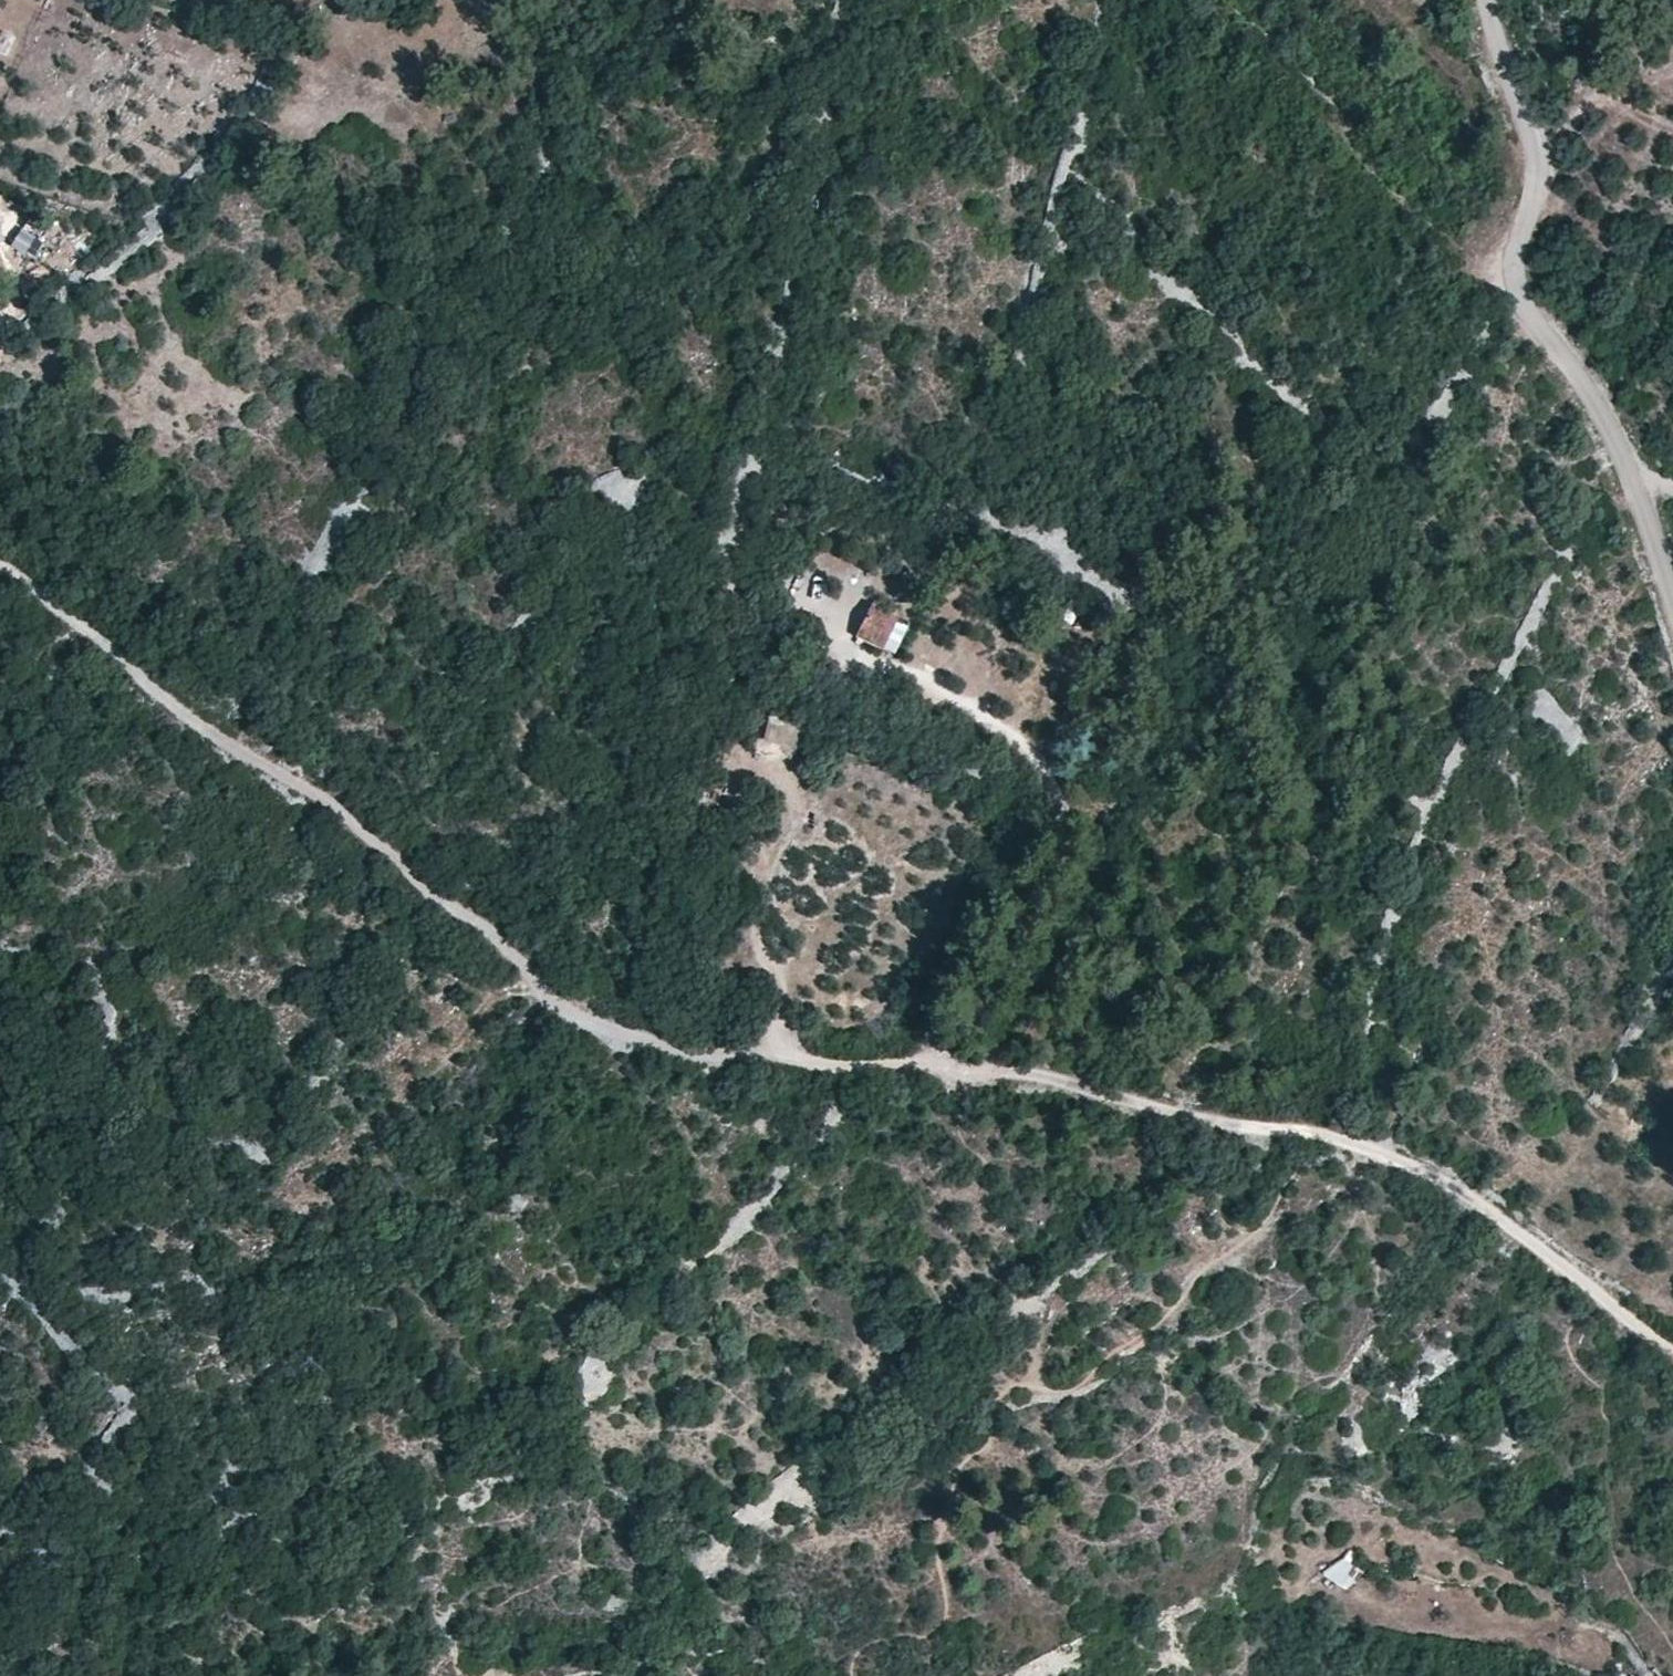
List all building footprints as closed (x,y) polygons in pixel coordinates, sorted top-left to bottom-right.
[(10,55),(16,35),(0,31),(0,53),(10,55)] [(22,229),(10,248),(27,259),(40,240),(22,229)] [(640,507),(642,474),(593,471),(591,504),(640,507)] [(871,605),(857,637),(883,649),(899,655),(913,623),(871,605)] [(764,741),(795,749),(801,727),(770,718),(764,741)] [(1350,1554),(1326,1572),(1341,1592),(1365,1574),(1350,1554)]
